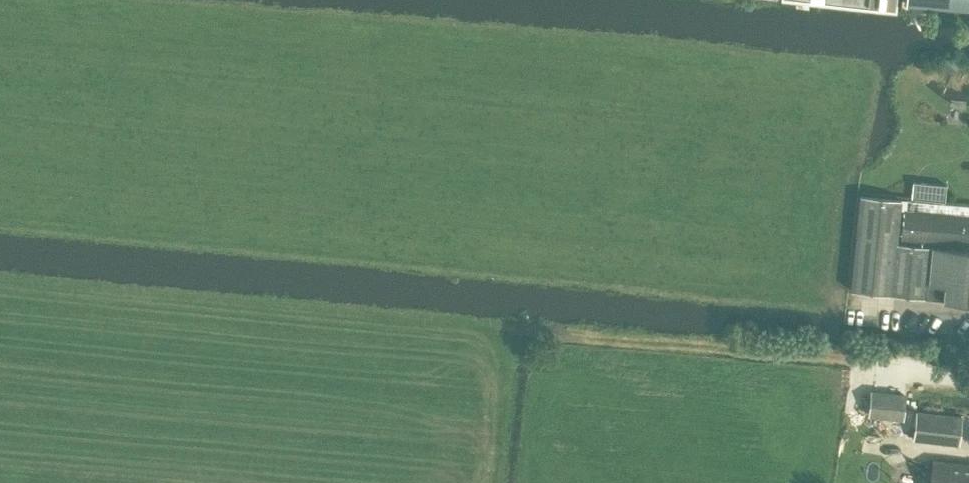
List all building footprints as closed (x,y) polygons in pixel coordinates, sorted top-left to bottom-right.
[(906,4),(968,9),(968,0),(907,0),(906,4)] [(948,56),(940,64),(950,74),(959,64),(951,57),(949,55),(949,54),(949,55),(948,56)] [(912,181),(911,196),(944,200),(946,184),(912,181)] [(896,242),(901,199),(860,194),(850,290),(968,302),(968,218),(903,211),(900,242),(896,242)] [(938,328),(938,329),(968,331),(968,319),(939,317),(938,328)] [(872,391),(869,414),(902,418),(905,395),(872,391)] [(916,411),(913,439),(957,444),(961,416),(916,411)] [(934,461),(931,482),(968,482),(968,465),(934,461)]
